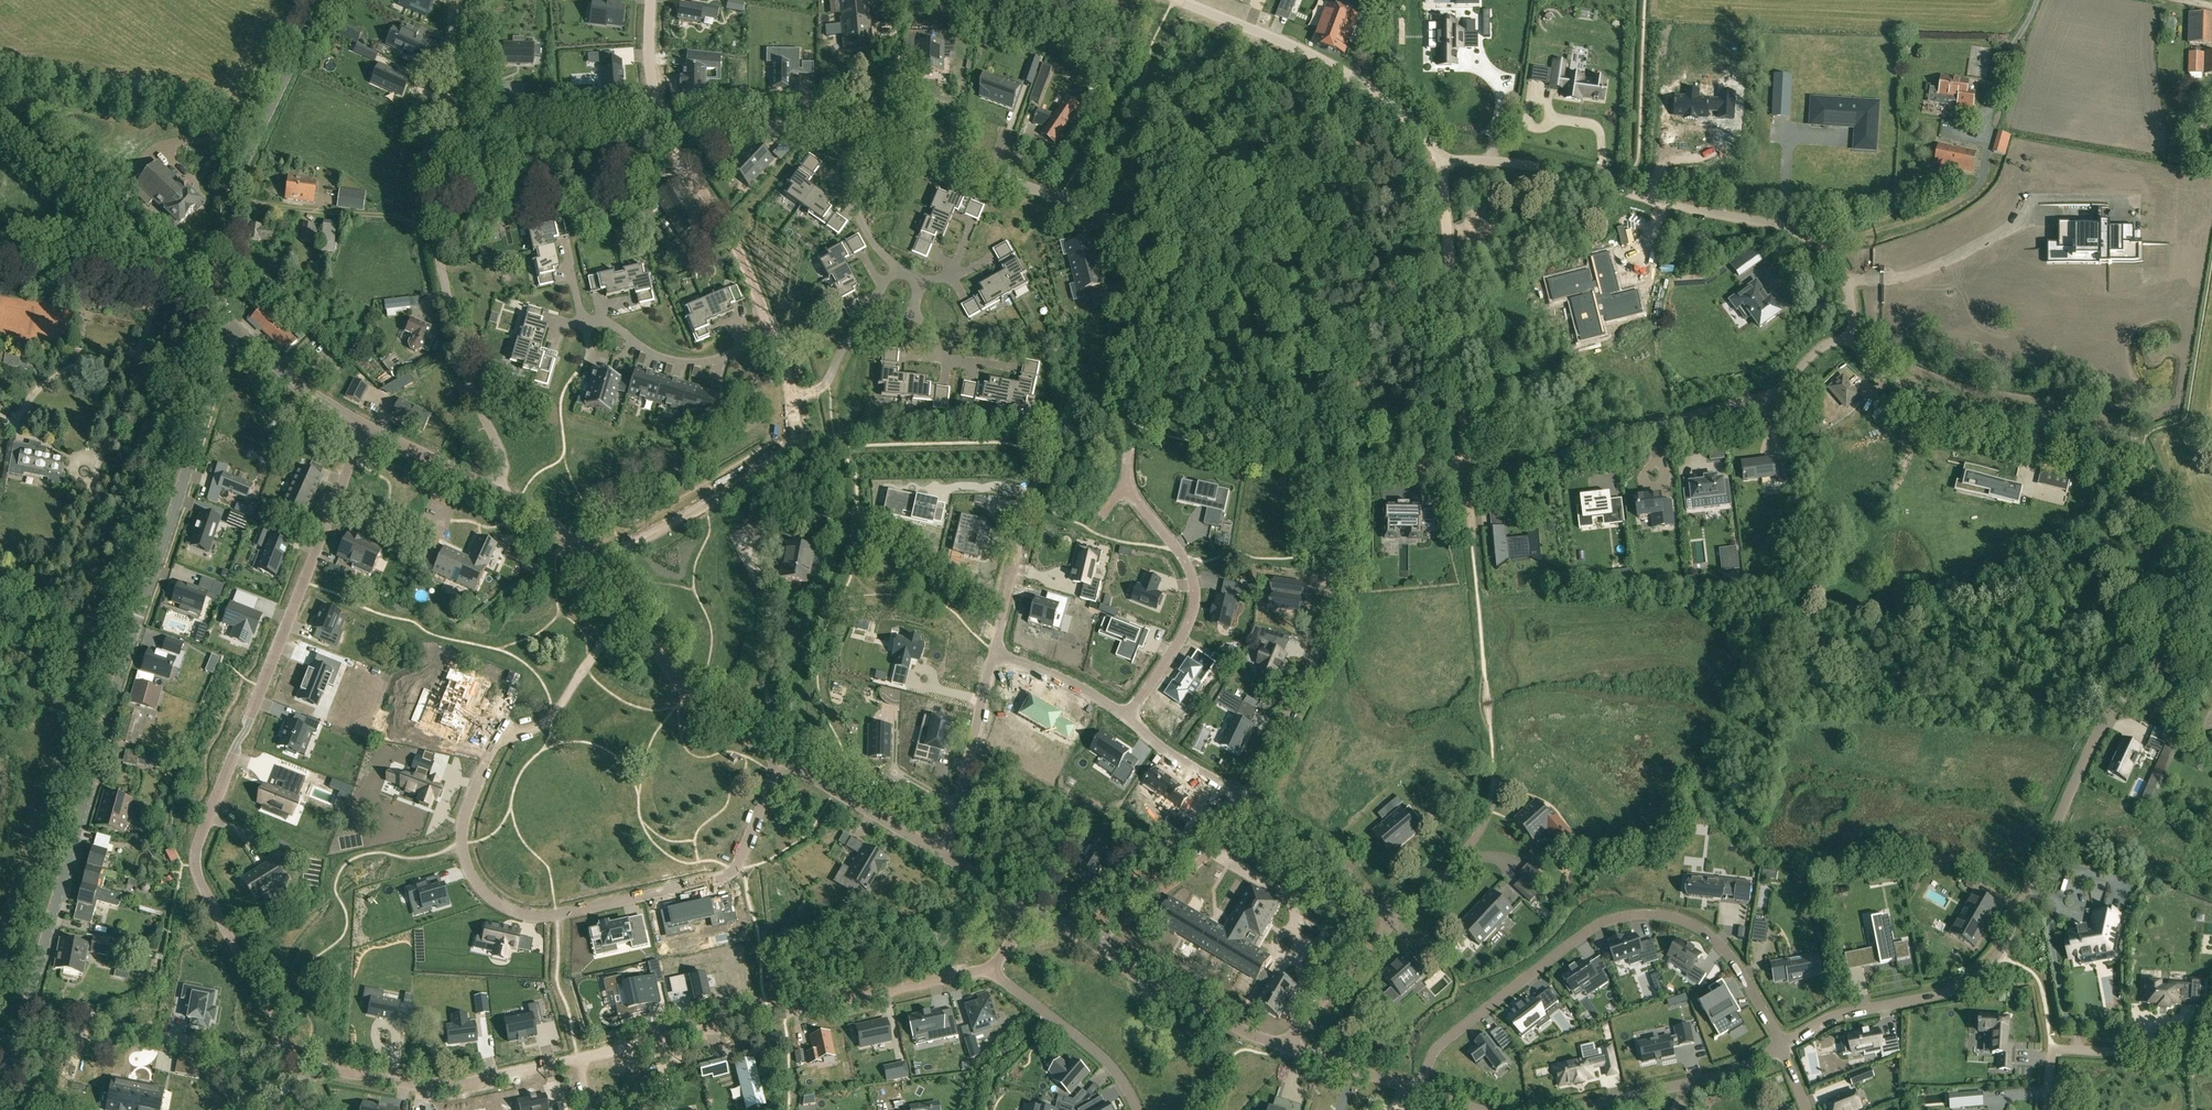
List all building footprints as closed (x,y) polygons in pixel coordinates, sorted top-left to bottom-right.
[(404,3),(427,13),(432,2),(433,0),(405,0),(404,3)] [(847,49),(851,48),(872,46),(867,0),(839,0),(844,49),(847,49)] [(1297,0),(1282,0),(1280,6),(1293,11),(1297,0)] [(1314,44),(1321,46),(1333,51),(1344,55),(1357,21),(1363,23),(1368,10),(1340,0),(1339,0),(1336,8),(1332,7),(1328,5),(1328,6),(1314,42),(1314,44)] [(728,1),(726,9),(739,12),(741,3),(728,1)] [(605,26),(605,25),(620,27),(623,7),(613,5),(613,3),(607,2),(607,4),(596,3),(593,24),(605,26)] [(699,6),(690,5),(680,3),(677,19),(678,19),(698,22),(699,23),(701,16),(716,19),(719,7),(699,3),(699,6)] [(1287,20),(1289,21),(1294,23),(1296,16),(1291,14),(1290,14),(1287,20)] [(1441,23),(1439,23),(1438,23),(1438,24),(1438,32),(1429,32),(1428,32),(1428,33),(1429,33),(1429,48),(1428,49),(1438,49),(1438,65),(1456,65),(1456,60),(1457,60),(1456,60),(1456,55),(1457,55),(1456,55),(1456,49),(1463,49),(1463,32),(1456,32),(1456,17),(1455,17),(1456,23),(1450,23),(1450,22),(1447,22),(1447,23),(1441,23)] [(1476,32),(1476,25),(1474,25),(1474,21),(1476,21),(1471,21),(1471,25),(1467,25),(1467,21),(1467,32),(1467,37),(1476,37),(1476,32)] [(348,38),(352,29),(342,25),(338,34),(348,38)] [(903,33),(903,46),(915,46),(915,59),(914,72),(927,72),(931,72),(942,73),(943,56),(943,54),(943,53),(943,43),(954,44),(955,26),(942,25),(942,33),(903,33)] [(399,31),(392,47),(404,53),(403,53),(404,53),(411,56),(411,57),(411,56),(420,60),(423,52),(424,52),(427,45),(426,45),(427,43),(422,41),(422,40),(421,41),(418,39),(418,38),(417,39),(414,38),(415,37),(417,33),(417,32),(404,26),(401,32),(399,31)] [(2189,43),(2205,44),(2206,35),(2189,35),(2189,43)] [(504,44),(504,64),(533,64),(533,57),(540,57),(540,46),(533,46),(533,44),(524,44),(513,44),(504,44)] [(366,49),(363,57),(375,62),(378,54),(366,49)] [(772,63),(772,88),(790,88),(790,75),(790,71),(794,71),(799,71),(799,70),(799,50),(778,50),(778,63),(773,63),(773,62),(772,62),(772,63)] [(612,52),(599,53),(599,64),(601,64),(603,95),(623,93),(621,61),(613,62),(612,52)] [(681,79),(681,88),(684,88),(684,98),(704,98),(704,80),(705,69),(720,69),(720,56),(688,53),(686,68),(684,68),(684,79),(681,79)] [(2188,74),(2189,74),(2189,79),(2202,80),(2202,75),(2204,75),(2211,75),(2211,54),(2189,53),(2188,74)] [(1032,57),(1028,69),(1036,72),(1040,59),(1032,57)] [(1553,69),(1547,68),(1545,84),(1551,85),(1550,87),(1562,88),(1563,87),(1567,87),(1566,98),(1581,100),(1581,97),(1594,99),(1594,100),(1595,101),(1595,100),(1598,100),(1598,101),(1599,101),(1599,100),(1603,101),(1606,81),(1605,81),(1605,82),(1596,80),(1595,80),(1594,84),(1584,82),(1584,78),(1583,78),(1583,76),(1577,73),(1571,74),(1570,76),(1569,76),(1569,78),(1564,78),(1566,63),(1554,61),(1553,69)] [(802,70),(802,75),(813,75),(813,63),(802,63),(802,70)] [(1043,64),(1030,101),(1040,104),(1052,67),(1043,64)] [(382,79),(379,86),(402,96),(407,84),(408,84),(410,79),(406,77),(406,78),(403,76),(404,75),(403,75),(403,76),(399,74),(399,73),(399,72),(398,74),(379,66),(375,76),(382,79)] [(1006,101),(1014,104),(1021,85),(1002,78),(1000,83),(994,80),(994,78),(984,74),(982,89),(991,92),(990,97),(1006,103),(1006,101)] [(1774,75),(1772,105),(1791,106),(1792,75),(1774,75)] [(1972,108),(1975,93),(1967,92),(1968,82),(1942,77),(1939,95),(1959,98),(1958,105),(1972,108)] [(1675,98),(1675,101),(1676,101),(1676,103),(1675,109),(1686,109),(1685,112),(1697,112),(1697,110),(1708,110),(1708,103),(1720,104),(1719,111),(1733,112),(1735,86),(1721,86),(1720,93),(1709,93),(1709,92),(1700,91),(1700,88),(1685,88),(1685,90),(1676,90),(1676,98),(1675,98)] [(1055,145),(1063,134),(1069,136),(1073,125),(1069,124),(1081,108),(1080,107),(1067,98),(1056,115),(1053,118),(1037,113),(1037,114),(1036,114),(1035,117),(1036,117),(1033,124),(1035,124),(1035,123),(1040,125),(1040,126),(1046,128),(1042,135),(1054,144),(1055,145)] [(1878,104),(1860,102),(1860,107),(1834,105),(1834,101),(1813,99),(1811,124),(1828,125),(1828,121),(1857,122),(1855,149),(1875,150),(1878,104)] [(753,141),(728,167),(748,187),(773,161),(753,141)] [(1971,171),(1973,165),(1974,159),(1975,153),(1960,149),(1960,150),(1950,148),(1950,147),(1938,145),(1937,151),(1935,157),(1934,164),(1971,171)] [(779,147),(774,152),(782,160),(787,155),(779,147)] [(137,185),(154,201),(170,216),(165,221),(175,230),(200,203),(196,199),(199,196),(189,186),(186,189),(158,163),(137,185)] [(807,185),(814,175),(801,166),(800,167),(801,167),(789,185),(787,184),(787,185),(792,188),(785,197),(800,207),(796,213),(814,188),(813,188),(807,185)] [(654,173),(647,175),(649,183),(656,181),(654,173)] [(313,204),(317,181),(289,177),(286,200),(313,204)] [(698,226),(702,224),(705,222),(678,180),(655,195),(681,237),(698,226)] [(814,188),(796,213),(800,207),(808,213),(807,214),(808,215),(809,214),(827,226),(826,227),(827,227),(837,234),(836,236),(837,236),(848,221),(847,220),(845,222),(836,215),(836,214),(827,208),(831,202),(814,189),(814,188)] [(337,208),(364,211),(366,193),(340,189),(337,208)] [(926,206),(925,207),(954,218),(953,218),(955,212),(966,216),(966,215),(978,219),(977,222),(978,222),(978,221),(984,206),(985,205),(984,204),(983,207),(972,202),(972,201),(971,201),(971,202),(951,193),(952,192),(951,192),(948,197),(939,193),(932,209),(926,206)] [(953,219),(954,218),(925,207),(935,212),(932,220),(927,218),(926,219),(928,220),(919,239),(918,239),(918,240),(919,240),(914,252),(912,251),(911,251),(929,259),(929,258),(927,257),(932,246),(933,246),(937,236),(944,239),(953,218),(953,219)] [(411,208),(408,215),(417,219),(420,212),(411,208)] [(1057,217),(1052,224),(1057,227),(1061,230),(1066,223),(1057,217)] [(526,253),(556,247),(556,246),(555,247),(553,240),(565,238),(566,238),(566,237),(562,221),(562,220),(561,220),(561,221),(562,223),(539,228),(539,227),(538,227),(539,232),(530,234),(529,232),(528,232),(533,252),(526,253)] [(323,226),(303,223),(301,242),(321,244),(320,253),(334,254),(337,223),(323,221),(323,226)] [(2047,245),(2047,251),(2048,251),(2048,246),(2058,246),(2058,251),(2059,251),(2072,251),(2072,260),(2075,260),(2075,258),(2092,258),(2099,258),(2101,258),(2101,251),(2108,251),(2108,258),(2109,258),(2109,256),(2134,256),(2140,256),(2139,246),(2141,246),(2141,245),(2141,243),(2134,243),(2134,226),(2121,226),(2118,226),(2109,226),(2109,223),(2108,223),(2108,227),(2102,227),(2102,223),(2100,223),(2100,225),(2058,225),(2058,245),(2047,245)] [(250,226),(249,241),(260,242),(260,240),(271,242),(272,230),(262,229),(262,227),(250,226)] [(665,236),(659,240),(667,254),(673,250),(681,245),(678,240),(670,244),(665,236)] [(1079,293),(1103,287),(1106,286),(1094,238),(1067,245),(1079,293)] [(844,262),(854,256),(846,242),(845,242),(845,243),(827,254),(826,252),(825,253),(828,258),(819,263),(827,278),(821,282),(822,282),(848,267),(847,267),(844,262)] [(556,247),(526,253),(526,254),(537,251),(539,261),(534,262),(534,263),(535,263),(540,285),(539,286),(538,286),(538,287),(539,287),(555,283),(556,283),(556,282),(555,282),(552,270),(559,269),(559,270),(560,270),(555,247),(556,247)] [(1014,254),(1000,262),(1006,272),(1000,275),(1000,274),(999,275),(1014,301),(1011,295),(1026,286),(1021,277),(1026,274),(1024,274),(1014,256),(1015,255),(1014,254)] [(1747,268),(1740,258),(1731,265),(1738,275),(1747,268)] [(629,294),(622,264),(622,265),(624,275),(615,277),(613,272),(613,273),(590,278),(590,277),(589,276),(589,277),(592,293),(593,294),(594,294),(593,293),(605,291),(607,297),(606,297),(606,298),(628,293),(628,294),(629,294)] [(623,264),(622,264),(629,294),(629,293),(635,291),(638,303),(637,303),(637,304),(638,304),(654,301),(656,300),(655,299),(654,300),(653,300),(648,277),(649,277),(648,276),(644,277),(641,268),(644,267),(644,266),(624,271),(623,264)] [(848,267),(822,282),(822,283),(831,277),(836,286),(831,288),(832,289),(833,288),(844,307),(843,308),(857,301),(852,291),(858,287),(847,268),(848,267)] [(1555,305),(1550,306),(1551,307),(1553,314),(1552,314),(1553,316),(1551,316),(1551,318),(1578,311),(1579,316),(1576,316),(1577,316),(1575,317),(1579,332),(1584,330),(1586,339),(1586,340),(1580,341),(1581,346),(1583,352),(1584,355),(1599,351),(1599,352),(1601,352),(1597,336),(1602,334),(1603,339),(1605,338),(1605,337),(1611,336),(1615,335),(1615,334),(1623,332),(1620,322),(1625,320),(1633,318),(1632,312),(1632,310),(1616,314),(1608,316),(1606,312),(1613,310),(1612,308),(1611,304),(1611,302),(1609,297),(1608,289),(1607,290),(1606,285),(1606,284),(1605,279),(1603,274),(1599,275),(1590,278),(1589,277),(1587,277),(1593,300),(1588,301),(1585,291),(1583,291),(1584,292),(1567,296),(1561,298),(1555,299),(1553,299),(1555,305)] [(1014,301),(999,275),(999,276),(980,286),(984,293),(974,299),(982,313),(983,312),(982,311),(1001,301),(1002,302),(1003,301),(1002,300),(1010,295),(1014,301)] [(1732,301),(1738,310),(1744,306),(1751,314),(1750,315),(1751,316),(1752,316),(1760,328),(1780,313),(1771,301),(1769,302),(1764,295),(1765,295),(1756,283),(1732,301)] [(701,295),(713,323),(713,322),(734,313),(733,312),(732,313),(730,307),(741,302),(741,303),(742,302),(736,286),(735,285),(734,285),(735,287),(735,288),(714,297),(713,296),(713,297),(704,301),(701,295)] [(1095,307),(1114,302),(1110,294),(1093,299),(1095,307)] [(691,318),(686,320),(687,320),(696,342),(695,342),(694,343),(694,344),(695,343),(711,337),(712,336),(711,336),(710,336),(706,325),(712,322),(712,323),(713,323),(701,295),(703,301),(684,309),(685,310),(687,309),(691,318)] [(386,311),(387,311),(406,308),(410,308),(409,299),(385,302),(386,311)] [(545,312),(544,312),(528,308),(527,307),(527,308),(528,308),(529,309),(523,331),(522,331),(521,332),(522,332),(520,341),(518,341),(509,338),(509,339),(542,348),(541,348),(548,326),(547,326),(547,327),(540,325),(544,313),(545,312)] [(247,321),(256,330),(258,327),(286,353),(297,342),(261,308),(254,315),(252,313),(247,318),(247,321)] [(363,333),(367,327),(356,318),(351,323),(363,333)] [(416,352),(422,350),(431,328),(411,319),(405,332),(412,335),(408,344),(410,350),(416,352)] [(610,346),(616,347),(619,339),(613,337),(610,346)] [(542,348),(509,339),(508,339),(516,341),(517,342),(511,361),(524,365),(524,366),(522,370),(523,370),(524,369),(542,374),(539,383),(546,385),(546,386),(547,386),(554,359),(555,358),(554,358),(554,359),(539,355),(541,349),(542,349),(542,348)] [(625,340),(619,339),(616,347),(622,349),(625,340)] [(27,371),(28,357),(0,353),(0,367),(27,371)] [(646,357),(640,355),(638,364),(644,365),(646,357)] [(901,405),(904,375),(903,375),(903,376),(897,375),(898,364),(882,363),(882,364),(883,364),(881,385),(879,385),(879,386),(885,386),(884,397),(897,398),(901,399),(901,405)] [(673,367),(667,365),(664,374),(670,376),(673,367)] [(700,370),(694,368),(691,377),(698,379),(700,370)] [(628,394),(627,396),(708,419),(716,394),(686,385),(685,385),(680,384),(648,374),(635,370),(631,382),(595,371),(586,400),(585,406),(610,413),(612,406),(614,400),(617,391),(628,394)] [(1038,378),(1038,377),(1022,374),(1020,385),(1013,384),(1014,383),(1013,383),(1007,413),(1008,413),(1009,406),(1026,409),(1028,399),(1034,400),(1034,399),(1032,399),(1037,378),(1038,378)] [(947,412),(948,411),(950,388),(950,387),(949,387),(949,388),(948,399),(936,398),(937,387),(925,386),(926,378),(904,376),(904,375),(901,405),(902,406),(902,399),(918,400),(934,402),(934,403),(935,403),(941,403),(940,409),(947,409),(946,412),(947,412)] [(1843,377),(1830,389),(1846,407),(1856,398),(1859,395),(1849,383),(1843,377)] [(990,387),(979,384),(976,395),(965,392),(967,382),(967,381),(966,381),(966,382),(962,398),(962,399),(963,399),(964,397),(976,399),(975,400),(976,400),(976,399),(998,404),(997,405),(998,405),(999,404),(1006,405),(1008,406),(1007,412),(1007,413),(1013,383),(1013,384),(991,379),(990,387)] [(355,380),(346,397),(359,404),(368,387),(355,380)] [(372,402),(363,397),(359,405),(368,409),(372,402)] [(392,416),(423,432),(431,416),(399,400),(392,416)] [(23,476),(24,473),(51,478),(50,482),(63,484),(64,475),(60,474),(63,459),(45,456),(47,448),(40,447),(41,445),(31,443),(29,453),(23,451),(21,460),(13,458),(10,473),(23,476)] [(1723,450),(1710,451),(1711,460),(1724,459),(1723,450)] [(315,468),(327,473),(330,465),(319,460),(315,468)] [(1744,477),(1744,480),(1775,477),(1775,472),(1779,472),(1780,483),(1789,482),(1787,464),(1774,465),(1773,460),(1765,461),(1765,463),(1760,463),(1760,462),(1742,464),(1744,474),(1743,474),(1744,477)] [(1948,461),(1948,462),(1965,466),(1965,467),(1966,467),(1964,475),(1966,475),(1964,485),(1969,486),(1969,487),(1973,489),(1972,492),(1986,495),(1985,497),(1997,500),(2011,504),(2011,503),(2014,504),(2014,505),(2018,506),(2023,488),(2006,484),(2006,485),(1997,483),(1993,482),(1995,472),(1965,465),(1948,461)] [(218,465),(209,495),(218,498),(221,488),(247,498),(252,486),(225,475),(227,467),(218,465)] [(305,515),(322,477),(300,466),(283,504),(305,515)] [(2040,469),(2040,470),(2041,470),(2046,472),(2043,485),(2067,491),(2066,492),(2066,493),(2067,493),(2071,477),(2040,469)] [(1691,489),(1684,490),(1685,501),(1686,510),(1693,509),(1705,508),(1720,506),(1731,505),(1730,496),(1729,485),(1723,486),(1723,481),(1722,480),(1717,481),(1717,477),(1706,479),(1706,482),(1699,483),(1691,484),(1691,489)] [(1191,484),(1187,503),(1208,508),(1208,511),(1222,514),(1223,513),(1225,513),(1230,491),(1228,491),(1227,494),(1216,492),(1216,489),(1208,488),(1208,487),(1205,486),(1205,487),(1191,484)] [(885,491),(884,492),(887,493),(892,494),(889,505),(887,514),(887,516),(901,519),(901,517),(903,509),(903,508),(913,510),(913,511),(914,511),(913,517),(912,517),(913,518),(912,521),(932,526),(933,522),(941,524),(945,504),(944,504),(944,505),(937,504),(937,502),(938,502),(917,497),(917,498),(888,492),(885,491)] [(1622,511),(1623,511),(1623,509),(1622,509),(1622,510),(1610,511),(1608,495),(1582,498),(1583,507),(1578,508),(1578,507),(1577,507),(1578,519),(1579,519),(1579,523),(1592,521),(1592,517),(1610,515),(1611,524),(1624,523),(1625,523),(1624,522),(1624,523),(1623,523),(1621,510),(1622,510),(1622,511)] [(1638,517),(1653,516),(1654,528),(1673,526),(1671,501),(1662,502),(1661,495),(1644,497),(1644,495),(1637,496),(1637,498),(1636,498),(1636,499),(1639,516),(1638,516),(1638,517)] [(1399,539),(1399,532),(1409,532),(1409,538),(1423,539),(1423,531),(1437,532),(1437,523),(1436,523),(1437,510),(1424,510),(1424,508),(1411,508),(1411,503),(1398,503),(1398,508),(1384,508),(1384,524),(1386,524),(1385,539),(1399,539)] [(234,511),(240,514),(243,507),(237,505),(234,511)] [(192,543),(210,549),(220,520),(202,514),(192,543)] [(987,520),(961,514),(957,534),(956,534),(953,548),(963,551),(962,554),(978,558),(980,548),(986,550),(991,527),(985,526),(987,520)] [(268,530),(261,527),(254,545),(261,547),(268,530)] [(1507,539),(1506,527),(1493,528),(1497,570),(1509,560),(1508,555),(1530,553),(1530,558),(1542,563),(1539,531),(1528,532),(1528,537),(1528,539),(1507,541),(1507,539)] [(351,536),(347,534),(337,556),(353,564),(352,567),(369,575),(371,572),(372,572),(382,550),(363,541),(364,539),(352,534),(351,536)] [(260,562),(279,569),(289,544),(270,537),(260,562)] [(432,573),(475,592),(497,545),(479,537),(469,559),(444,548),(432,573)] [(780,578),(796,581),(807,584),(811,564),(812,561),(813,555),(818,556),(819,550),(814,549),(814,548),(786,543),(780,578)] [(1071,577),(1071,578),(1073,578),(1073,581),(1083,584),(1086,584),(1084,590),(1082,590),(1094,593),(1093,601),(1080,597),(1080,598),(1095,603),(1100,581),(1092,579),(1096,564),(1099,565),(1102,552),(1087,548),(1087,547),(1083,546),(1083,547),(1082,548),(1090,550),(1089,558),(1079,556),(1075,570),(1075,573),(1072,572),(1072,573),(1074,573),(1073,578),(1071,577)] [(1737,555),(1720,557),(1722,572),(1739,570),(1737,555)] [(527,560),(524,566),(532,569),(535,564),(527,560)] [(432,565),(424,561),(421,567),(429,571),(432,565)] [(341,568),(330,564),(328,570),(338,574),(341,568)] [(1623,581),(1632,580),(1631,570),(1622,571),(1623,581)] [(1138,586),(1133,600),(1157,609),(1158,605),(1161,605),(1164,597),(1162,596),(1162,595),(1156,593),(1158,588),(1161,580),(1148,575),(1143,588),(1138,586)] [(1214,606),(1212,615),(1214,616),(1212,623),(1229,627),(1235,602),(1234,601),(1236,594),(1242,595),(1244,589),(1245,586),(1224,581),(1224,583),(1225,583),(1221,598),(1218,598),(1216,607),(1214,606)] [(1300,599),(1301,596),(1303,585),(1288,583),(1274,581),(1273,592),(1277,592),(1275,607),(1299,611),(1300,599)] [(207,594),(198,591),(178,584),(172,603),(181,606),(179,610),(188,613),(189,609),(200,612),(201,613),(206,599),(207,594)] [(223,587),(214,584),(210,596),(219,599),(223,587)] [(250,611),(255,598),(237,591),(232,604),(231,604),(224,623),(235,628),(231,638),(247,645),(251,634),(254,635),(261,616),(254,613),(250,611)] [(1106,594),(1104,604),(1110,606),(1113,595),(1106,594)] [(1033,609),(1030,619),(1043,623),(1042,625),(1043,625),(1054,629),(1058,612),(1066,614),(1070,600),(1054,595),(1051,605),(1046,603),(1037,600),(1034,610),(1033,609)] [(1102,611),(1117,617),(1120,610),(1104,604),(1102,611)] [(323,606),(314,628),(317,629),(323,631),(319,640),(330,644),(332,640),(338,643),(342,632),(341,632),(333,629),(339,614),(339,613),(323,606)] [(1106,619),(1103,626),(1117,631),(1115,637),(1125,641),(1124,643),(1121,652),(1134,657),(1132,662),(1132,663),(1133,664),(1139,646),(1142,648),(1148,632),(1145,631),(1146,629),(1145,629),(1144,631),(1130,625),(1107,616),(1106,619)] [(852,627),(867,631),(869,623),(854,619),(852,627)] [(196,640),(202,642),(207,627),(201,625),(196,640)] [(1267,651),(1264,650),(1263,650),(1258,663),(1262,664),(1259,671),(1275,678),(1279,669),(1281,670),(1283,664),(1281,664),(1285,654),(1273,649),(1280,634),(1262,629),(1258,638),(1267,642),(1271,643),(1267,651)] [(897,637),(893,654),(897,655),(895,666),(896,666),(894,675),(905,678),(910,658),(919,661),(923,644),(919,643),(920,639),(907,636),(906,639),(897,637)] [(169,679),(173,668),(176,660),(175,659),(176,656),(180,657),(181,653),(184,644),(168,639),(164,651),(164,652),(163,656),(150,651),(143,671),(169,679)] [(1241,651),(1236,648),(1233,654),(1239,656),(1241,651)] [(1174,683),(1166,694),(1180,704),(1188,693),(1188,692),(1187,691),(1194,681),(1201,686),(1202,685),(1216,664),(1216,663),(1211,660),(1198,651),(1192,660),(1193,661),(1192,663),(1189,661),(1187,664),(1184,669),(1181,672),(1183,673),(1176,684),(1174,683)] [(209,661),(217,665),(220,658),(212,655),(209,661)] [(301,692),(298,699),(303,701),(303,700),(313,705),(317,706),(320,697),(321,695),(324,696),(325,695),(324,695),(328,685),(328,684),(331,678),(328,677),(330,674),(338,677),(343,665),(330,660),(326,670),(316,665),(313,673),(311,672),(307,681),(303,691),(301,690),(300,691),(301,691),(301,692)] [(1229,664),(1224,661),(1220,666),(1225,670),(1229,664)] [(439,731),(438,733),(440,734),(441,732),(443,726),(453,731),(464,735),(469,723),(463,721),(464,719),(466,714),(464,713),(465,709),(468,709),(470,704),(467,703),(468,699),(476,680),(463,675),(451,670),(450,673),(449,673),(448,674),(450,674),(446,682),(450,684),(439,712),(445,715),(441,725),(439,731)] [(158,711),(162,693),(164,689),(152,685),(154,677),(138,672),(129,703),(158,711)] [(874,679),(885,682),(886,674),(876,672),(874,679)] [(1244,703),(1223,690),(1216,702),(1236,715),(1244,703)] [(1247,696),(1243,702),(1255,709),(1259,703),(1247,696)] [(1026,711),(1023,715),(1052,732),(1053,729),(1069,738),(1075,727),(1060,718),(1061,716),(1033,699),(1032,701),(1030,700),(1024,710),(1026,711)] [(126,708),(123,720),(136,723),(137,718),(139,719),(141,713),(126,708)] [(283,738),(280,746),(286,749),(285,752),(296,756),(297,753),(306,731),(313,734),(316,735),(320,722),(307,717),(306,718),(303,727),(292,723),(289,722),(286,730),(285,729),(285,730),(286,730),(285,733),(284,732),(284,733),(284,734),(283,735),(284,735),(283,737),(282,737),(283,738)] [(1239,754),(1253,725),(1235,717),(1230,728),(1227,726),(1223,733),(1226,735),(1221,746),(1239,754)] [(916,746),(913,761),(927,764),(930,750),(940,753),(942,753),(945,742),(947,734),(949,724),(923,718),(921,729),(929,731),(925,748),(916,746)] [(870,726),(869,758),(889,758),(889,726),(870,726)] [(2155,727),(2151,735),(2146,746),(2160,753),(2163,746),(2169,733),(2164,731),(2155,727)] [(1103,734),(1092,750),(1103,758),(1118,768),(1113,775),(1112,776),(1124,784),(1134,770),(1133,770),(1122,762),(1128,753),(1129,751),(1103,734)] [(2123,738),(2110,765),(2118,768),(2118,769),(2120,770),(2120,769),(2130,774),(2143,747),(2142,747),(2123,739),(2123,738)] [(137,764),(139,756),(125,753),(123,763),(136,766),(137,764)] [(402,779),(400,782),(402,785),(402,786),(401,788),(407,790),(406,792),(414,795),(415,793),(420,795),(418,801),(419,802),(418,805),(428,808),(429,805),(431,806),(433,800),(435,800),(437,797),(439,790),(440,787),(436,786),(438,782),(430,779),(429,781),(426,780),(428,774),(429,775),(433,762),(432,762),(422,758),(416,756),(412,768),(416,770),(414,778),(406,775),(405,777),(402,779)] [(111,759),(108,769),(114,771),(117,761),(111,759)] [(2196,760),(2193,766),(2202,771),(2206,765),(2196,760)] [(1152,779),(1147,785),(1163,796),(1180,809),(1188,798),(1179,791),(1182,787),(1158,770),(1157,772),(1155,770),(1150,778),(1152,779)] [(263,804),(260,811),(261,811),(262,809),(272,813),(274,809),(289,815),(304,778),(305,779),(306,778),(290,772),(282,793),(271,789),(267,787),(261,803),(263,804)] [(340,792),(343,784),(333,780),(329,788),(340,792)] [(132,800),(105,792),(95,827),(122,834),(132,800)] [(1398,798),(1390,804),(1390,805),(1391,804),(1395,808),(1394,809),(1394,810),(1402,803),(1398,798)] [(1565,831),(1568,828),(1558,817),(1550,808),(1546,812),(1536,800),(1514,820),(1533,841),(1547,829),(1556,839),(1562,833),(1563,833),(1565,832),(1565,831)] [(1382,845),(1383,844),(1392,854),(1419,831),(1416,827),(1420,824),(1408,809),(1404,812),(1401,809),(1373,832),(1381,842),(1380,842),(1382,845)] [(1382,811),(1378,815),(1382,820),(1387,816),(1386,816),(1382,812),(1383,811),(1382,811)] [(1175,816),(1169,823),(1183,832),(1191,821),(1178,812),(1177,812),(1175,816)] [(838,842),(846,846),(851,838),(844,833),(838,842)] [(88,867),(102,870),(107,853),(111,838),(97,834),(93,849),(88,867)] [(279,852),(283,842),(276,840),(272,850),(279,852)] [(843,866),(833,882),(855,895),(859,887),(866,891),(877,873),(879,874),(882,868),(885,863),(883,862),(886,858),(884,857),(880,855),(879,854),(870,849),(864,845),(859,855),(850,870),(843,866)] [(1088,858),(1080,871),(1081,872),(1082,874),(1085,876),(1087,876),(1089,877),(1091,878),(1093,879),(1096,873),(1098,874),(1102,866),(1105,859),(1107,857),(1089,846),(1084,855),(1088,858)] [(254,901),(268,893),(289,880),(276,858),(257,870),(241,880),(254,901)] [(117,874),(102,870),(88,867),(84,885),(101,889),(104,877),(115,880),(117,874)] [(1524,878),(1528,882),(1535,888),(1545,878),(1534,868),(1524,878)] [(1778,871),(1762,869),(1761,880),(1765,881),(1766,877),(1777,879),(1778,871)] [(1972,875),(1966,887),(1972,890),(1979,879),(1972,875)] [(1720,900),(1721,896),(1722,885),(1737,887),(1735,897),(1735,899),(1749,901),(1751,882),(1704,877),(1704,881),(1690,880),(1690,884),(1689,889),(1688,891),(1689,891),(1688,896),(1720,900)] [(1870,887),(1879,885),(1878,878),(1869,880),(1870,887)] [(426,883),(407,889),(411,903),(420,900),(423,909),(431,907),(436,905),(437,908),(449,905),(447,898),(443,886),(442,886),(431,890),(428,882),(426,883)] [(1539,892),(1535,888),(1528,882),(1519,892),(1530,902),(1539,892)] [(143,884),(141,887),(141,891),(144,893),(148,892),(150,889),(150,886),(147,884),(143,884)] [(76,912),(93,916),(97,902),(100,903),(104,890),(101,889),(84,885),(78,904),(76,912)] [(1177,933),(1184,938),(1189,940),(1187,942),(1188,943),(1190,941),(1238,969),(1257,980),(1256,982),(1255,983),(1256,983),(1258,979),(1268,985),(1256,1005),(1263,1009),(1279,1019),(1298,988),(1291,984),(1293,981),(1292,980),(1290,983),(1286,981),(1288,978),(1279,972),(1277,975),(1275,974),(1273,978),(1267,974),(1264,972),(1263,972),(1270,959),(1271,958),(1270,957),(1265,955),(1268,949),(1258,943),(1261,937),(1281,903),(1279,903),(1281,900),(1280,899),(1278,902),(1274,900),(1276,897),(1275,896),(1273,899),(1262,892),(1251,886),(1225,931),(1170,898),(1167,903),(1164,901),(1164,902),(1167,904),(1165,908),(1164,908),(1161,906),(1161,907),(1164,909),(1155,923),(1175,935),(1177,933)] [(1459,926),(1479,946),(1513,910),(1493,890),(1459,926)] [(1950,934),(1974,948),(1999,905),(1975,891),(1950,934)] [(663,916),(662,916),(664,925),(665,924),(665,927),(667,927),(668,927),(707,919),(707,918),(711,917),(713,927),(729,923),(727,914),(733,912),(716,915),(713,901),(708,902),(708,903),(679,909),(679,908),(669,910),(669,911),(662,913),(663,916)] [(91,924),(93,916),(76,912),(74,920),(91,924)] [(2112,951),(2119,915),(2102,912),(2101,917),(2094,915),(2091,930),(2071,934),(2072,941),(2067,942),(2070,959),(2081,957),(2082,958),(2083,958),(2083,957),(2090,955),(2090,956),(2092,956),(2091,955),(2112,951)] [(1891,962),(1892,966),(1896,965),(1897,967),(1898,967),(1897,961),(1910,958),(1907,944),(1894,947),(1888,918),(1883,919),(1872,921),(1878,950),(1860,954),(1863,968),(1891,962)] [(1755,921),(1753,929),(1768,932),(1769,923),(1755,921)] [(599,930),(590,932),(592,943),(601,941),(604,954),(617,951),(616,945),(631,942),(632,948),(648,945),(644,930),(630,933),(627,922),(616,924),(608,926),(608,923),(599,925),(600,928),(598,928),(599,930)] [(485,938),(484,942),(496,945),(494,954),(494,956),(495,956),(505,958),(505,959),(506,959),(508,948),(515,950),(518,937),(519,933),(488,925),(485,938)] [(1612,943),(1609,944),(1615,962),(1628,958),(1631,966),(1643,962),(1644,965),(1657,960),(1657,961),(1658,961),(1653,940),(1652,940),(1643,944),(1644,945),(1640,946),(1639,944),(1636,935),(1624,939),(1623,937),(1622,937),(1619,938),(1611,941),(1612,943)] [(107,956),(109,939),(93,936),(90,953),(107,956)] [(55,968),(83,974),(88,945),(61,939),(55,968)] [(1669,956),(1671,957),(1672,957),(1680,962),(1679,964),(1680,965),(1678,968),(1688,974),(1687,975),(1686,977),(1692,981),(1699,970),(1693,966),(1701,955),(1694,950),(1695,949),(1689,945),(1688,947),(1678,941),(1669,956)] [(1423,961),(1428,967),(1441,954),(1435,948),(1423,961)] [(1382,975),(1393,987),(1401,996),(1423,976),(1405,955),(1382,975)] [(1790,978),(1790,982),(1819,973),(1816,956),(1804,959),(1804,962),(1788,965),(1787,962),(1773,964),(1776,981),(1790,978)] [(658,960),(647,963),(650,974),(653,974),(654,977),(654,978),(655,977),(656,977),(657,983),(656,983),(655,983),(656,986),(656,984),(663,982),(658,960)] [(1591,965),(1589,967),(1586,962),(1577,968),(1575,965),(1569,969),(1571,972),(1563,977),(1566,982),(1564,983),(1567,988),(1570,992),(1571,990),(1572,991),(1589,980),(1596,990),(1608,983),(1609,982),(1603,970),(1597,974),(1591,965)] [(122,971),(121,979),(128,980),(129,973),(122,971)] [(690,975),(669,979),(671,986),(690,981),(692,990),(695,1001),(709,997),(704,974),(690,977),(690,975)] [(1659,974),(1651,976),(1657,992),(1663,990),(1660,983),(1662,983),(1659,974)] [(611,981),(610,981),(614,997),(619,996),(621,1004),(617,1005),(620,1017),(636,1013),(635,1008),(646,1005),(660,1002),(656,984),(656,986),(655,983),(656,983),(655,977),(654,978),(654,977),(651,977),(623,984),(612,986),(611,981)] [(2142,1002),(2142,1004),(2148,1004),(2158,1005),(2158,1009),(2160,1009),(2167,1009),(2169,1009),(2169,1005),(2180,1006),(2180,1002),(2190,1002),(2190,1006),(2200,1006),(2201,985),(2191,985),(2191,990),(2182,990),(2182,987),(2180,987),(2181,984),(2169,984),(2169,986),(2169,989),(2160,988),(2161,983),(2144,982),(2143,996),(2143,1001),(2142,1002)] [(185,987),(183,999),(192,1001),(188,1018),(192,1019),(191,1025),(208,1028),(209,1020),(214,1021),(216,1009),(212,1008),(213,999),(199,996),(200,993),(201,993),(202,990),(185,987)] [(1531,1027),(1535,1024),(1540,1029),(1551,1021),(1545,1012),(1558,1002),(1549,989),(1548,990),(1532,1002),(1531,1000),(1529,1001),(1528,1001),(1525,1003),(1526,1003),(1523,1005),(1522,1004),(1521,1004),(1522,1004),(1521,1005),(1522,1006),(1518,1009),(1517,1008),(1517,1009),(1516,1008),(1517,1010),(1515,1012),(1514,1011),(1512,1013),(1512,1014),(1510,1016),(1512,1018),(1511,1018),(1517,1026),(1516,1026),(1523,1035),(1532,1028),(1531,1027)] [(1735,1002),(1728,989),(1701,1005),(1714,1027),(1715,1027),(1720,1036),(1728,1032),(1730,1034),(1731,1034),(1729,1031),(1726,1027),(1730,1024),(1731,1025),(1732,1023),(1733,1024),(1736,1022),(1738,1020),(1740,1018),(1738,1014),(1738,1013),(1734,1007),(1732,1004),(1735,1002)] [(965,1006),(973,1030),(996,1022),(987,993),(977,996),(978,1002),(965,1006)] [(406,994),(404,1004),(412,1006),(412,996),(406,994)] [(1680,996),(1682,1003),(1689,1001),(1686,994),(1680,996)] [(475,996),(477,1014),(488,1013),(486,995),(475,996)] [(370,1006),(368,1015),(396,1020),(399,1003),(382,999),(371,997),(370,1006)] [(530,1014),(503,1020),(504,1020),(509,1041),(508,1041),(508,1042),(518,1040),(518,1041),(519,1040),(526,1038),(526,1039),(527,1038),(537,1036),(537,1035),(536,1035),(534,1025),(542,1024),(538,1003),(528,1006),(530,1014)] [(943,1034),(944,1039),(958,1036),(955,1022),(941,1025),(938,1012),(938,1011),(930,1012),(930,1010),(929,1011),(923,1012),(922,1012),(923,1014),(910,1017),(914,1036),(926,1034),(927,1038),(943,1034)] [(454,1025),(447,1026),(447,1032),(448,1035),(447,1035),(448,1035),(449,1045),(474,1041),(477,1041),(476,1034),(474,1022),(467,1023),(466,1015),(453,1016),(454,1025)] [(1985,1032),(1984,1042),(1987,1043),(1987,1044),(1990,1044),(1990,1043),(1993,1043),(1992,1054),(2000,1054),(1999,1069),(2011,1070),(2011,1064),(2014,1064),(2014,1049),(2012,1049),(2012,1043),(2006,1042),(2007,1030),(2007,1023),(2008,1020),(1980,1019),(1980,1024),(1978,1024),(1978,1027),(1980,1027),(1979,1032),(1985,1032)] [(873,1040),(890,1036),(886,1020),(856,1027),(852,1028),(854,1037),(858,1036),(858,1038),(860,1043),(861,1047),(874,1045),(873,1040)] [(1639,1043),(1643,1063),(1674,1056),(1672,1047),(1679,1045),(1679,1046),(1694,1043),(1690,1025),(1675,1028),(1677,1036),(1670,1038),(1670,1037),(1658,1039),(1657,1036),(1650,1037),(1651,1041),(1639,1043)] [(1849,1036),(1853,1053),(1853,1054),(1863,1052),(1864,1056),(1881,1053),(1882,1058),(1900,1051),(1897,1037),(1880,1041),(1877,1030),(1869,1031),(1869,1029),(1868,1029),(1868,1030),(1862,1031),(1862,1030),(1862,1031),(1862,1033),(1849,1036)] [(820,1062),(820,1059),(834,1056),(829,1032),(810,1036),(814,1051),(807,1053),(809,1064),(817,1063),(820,1062)] [(1614,1039),(1613,1032),(1605,1034),(1606,1041),(1614,1039)] [(1496,1070),(1506,1062),(1507,1063),(1508,1062),(1486,1034),(1485,1034),(1486,1035),(1476,1043),(1475,1042),(1474,1043),(1476,1045),(1467,1052),(1468,1053),(1469,1052),(1476,1063),(1476,1064),(1485,1057),(1496,1071),(1497,1071),(1496,1070)] [(1605,1065),(1608,1076),(1617,1074),(1611,1046),(1601,1048),(1602,1049),(1596,1051),(1594,1044),(1586,1046),(1587,1052),(1582,1053),(1584,1060),(1555,1067),(1559,1086),(1568,1084),(1568,1083),(1574,1081),(1575,1085),(1584,1083),(1585,1082),(1585,1080),(1594,1079),(1591,1068),(1605,1065)] [(199,1062),(192,1060),(189,1076),(196,1077),(199,1062)] [(1076,1085),(1087,1072),(1073,1060),(1068,1066),(1061,1060),(1051,1072),(1058,1078),(1056,1080),(1071,1093),(1077,1086),(1076,1085)] [(904,1061),(884,1066),(887,1081),(908,1077),(904,1061)] [(969,1061),(961,1062),(962,1069),(970,1068),(969,1061)] [(745,1098),(747,1108),(763,1104),(760,1094),(759,1094),(757,1086),(758,1086),(752,1062),(737,1066),(742,1087),(743,1087),(746,1098),(745,1098)] [(1871,1069),(1863,1072),(1854,1076),(1849,1077),(1853,1086),(1857,1084),(1866,1080),(1874,1077),(1871,1069)] [(658,1073),(651,1074),(653,1084),(660,1082),(658,1073)] [(106,1109),(161,1109),(165,1090),(112,1080),(106,1109)] [(1065,1097),(1063,1103),(1063,1104),(1074,1107),(1082,1103),(1089,1094),(1083,1089),(1073,1099),(1065,1097)] [(1839,1097),(1828,1102),(1831,1109),(1857,1109),(1861,1108),(1855,1091),(1845,1095),(1839,1097)] [(1950,1109),(1961,1108),(1970,1107),(1983,1106),(1982,1093),(1969,1094),(1949,1095),(1950,1102),(1950,1109)] [(518,1101),(520,1109),(562,1109),(561,1105),(551,1107),(552,1109),(548,1109),(544,1094),(533,1097),(533,1096),(532,1096),(527,1097),(526,1097),(527,1098),(518,1101)] [(1102,1097),(1102,1096),(1078,1109),(1112,1109),(1109,1104),(1107,1105),(1105,1106),(1100,1098),(1102,1097)] [(1295,1104),(1292,1103),(1282,1100),(1280,1099),(1279,1099),(1277,1098),(1276,1098),(1273,1108),(1269,1107),(1268,1109),(1293,1109),(1295,1104)]
